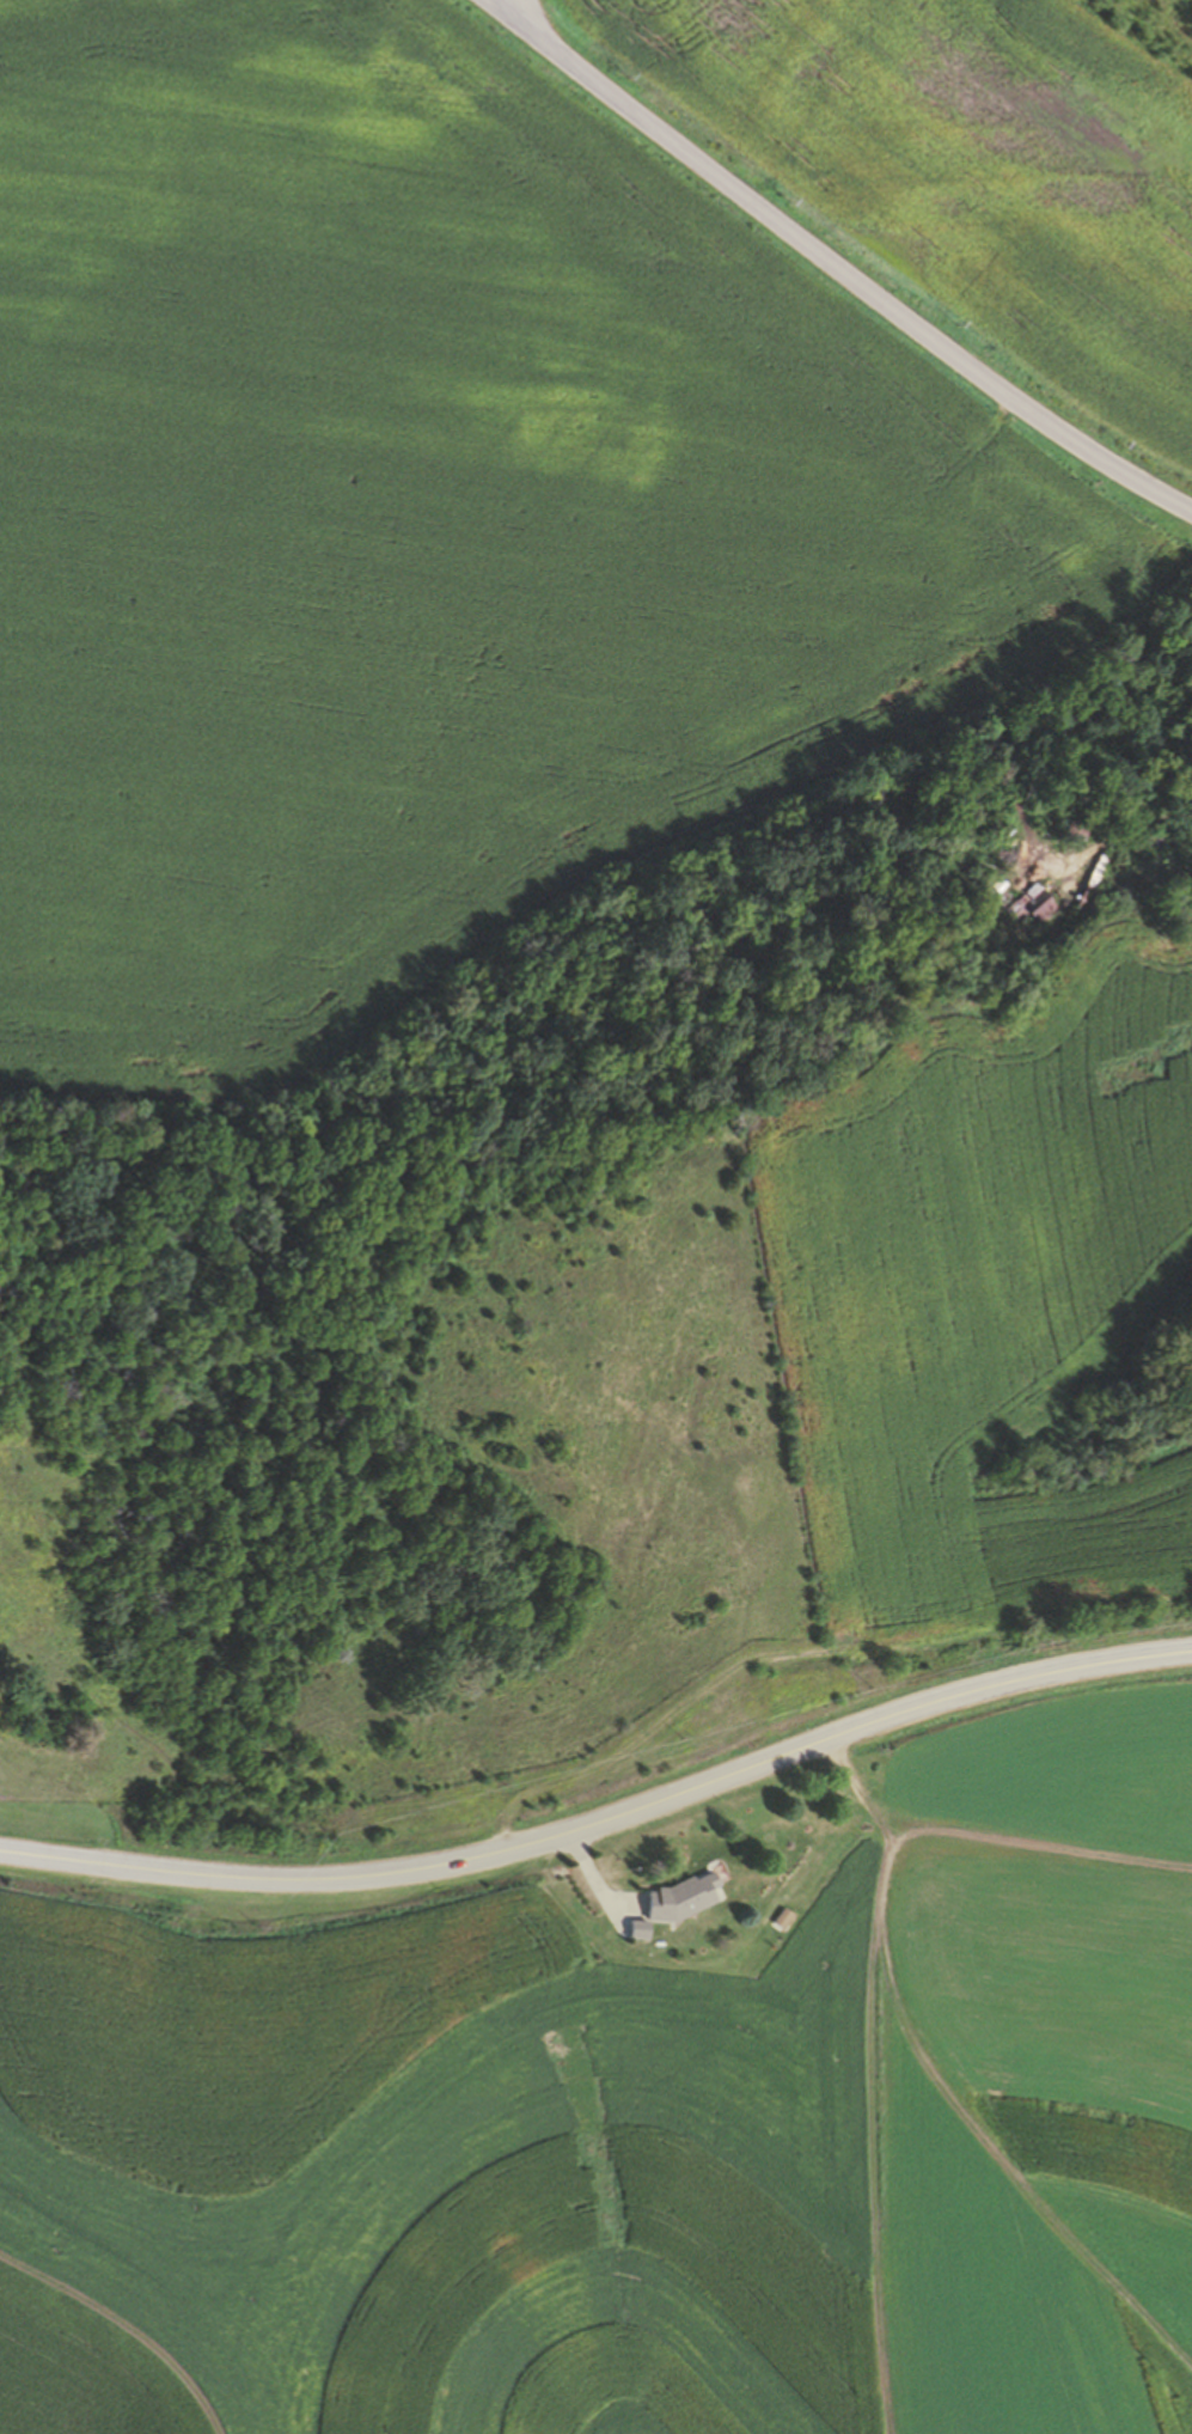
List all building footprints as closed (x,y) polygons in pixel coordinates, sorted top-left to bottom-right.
[(1070,818),(1066,838),(1087,841),(1089,822),(1070,818)] [(1148,836),(1149,850),(1162,849),(1160,835),(1148,836)] [(1009,890),(1020,901),(1038,883),(1062,907),(1043,926),(1032,914),(1022,923),(1000,899),(1009,890)] [(722,1904),(722,1888),(726,1887),(720,1870),(702,1877),(699,1877),(671,1888),(665,1888),(652,1893),(652,1919),(653,1921),(678,1921),(722,1904)] [(634,1923),(634,1940),(653,1940),(653,1923),(634,1923)]
